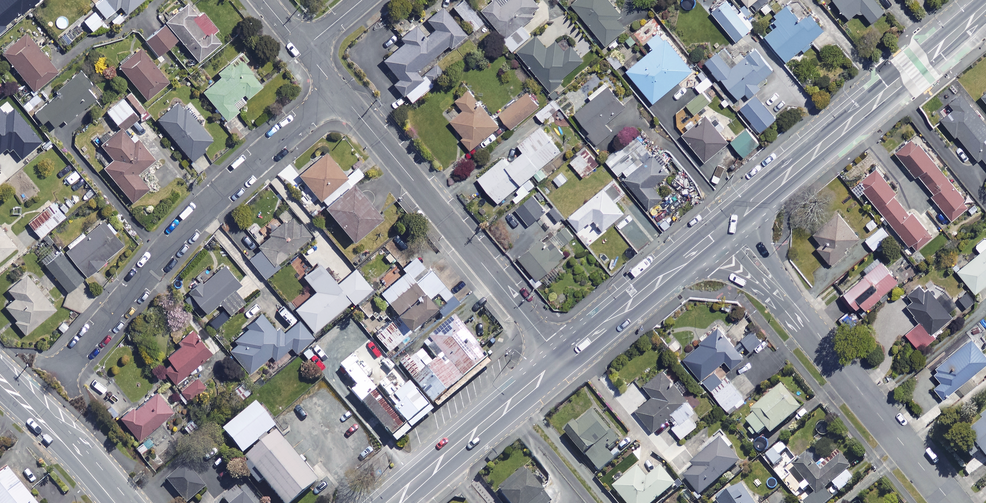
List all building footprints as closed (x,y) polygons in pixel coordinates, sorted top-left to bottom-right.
[(13,20),(21,14),(22,15),(40,0),(0,0),(0,4),(13,20)] [(93,4),(107,20),(121,8),(129,16),(148,0),(98,0),(93,4)] [(469,0),(462,0),(454,7),(473,32),(486,22),(469,0)] [(485,12),(506,36),(503,39),(515,52),(532,36),(524,26),(543,10),(534,0),(498,0),(485,12)] [(607,0),(581,0),(573,7),(607,48),(626,32),(617,20),(621,16),(607,0)] [(852,20),(863,11),(873,24),(886,14),(875,0),(836,0),(852,20)] [(751,32),(727,3),(713,14),(737,43),(751,32)] [(767,3),(759,9),(766,18),(774,11),(767,3)] [(0,4),(0,33),(7,27),(6,26),(13,20),(0,4)] [(804,22),(789,4),(771,19),(779,29),(768,38),(790,65),(828,33),(813,15),(804,22)] [(200,17),(191,5),(168,23),(200,64),(228,42),(205,13),(200,17)] [(467,37),(444,8),(428,21),(436,31),(429,37),(419,25),(402,39),(406,44),(384,61),(399,80),(394,84),(410,105),(433,86),(420,69),(449,46),(451,50),(467,37)] [(107,26),(96,12),(85,21),(96,35),(107,26)] [(179,43),(167,27),(147,42),(159,58),(179,43)] [(693,73),(661,32),(648,43),(655,51),(628,72),(653,104),(693,73)] [(59,74),(28,35),(5,53),(35,93),(59,74)] [(549,50),(538,37),(519,52),(550,91),(585,64),(565,38),(549,50)] [(170,85),(142,50),(121,67),(149,102),(170,85)] [(776,72),(759,51),(733,71),(720,54),(708,64),(722,82),(724,80),(741,101),(748,95),(751,99),(762,91),(758,86),(776,72)] [(624,65),(615,54),(608,60),(617,70),(624,65)] [(244,64),(240,58),(220,74),(223,78),(205,93),(228,121),(252,102),(249,99),(264,88),(249,70),(255,66),(250,59),(244,64)] [(86,110),(98,100),(78,76),(59,92),(61,95),(38,114),(44,123),(49,119),(58,130),(85,109),(86,110)] [(713,86),(708,79),(697,87),(702,94),(713,86)] [(628,108),(609,83),(591,97),(594,101),(577,114),(605,152),(616,143),(605,129),(624,114),(623,112),(628,108)] [(500,128),(471,92),(459,102),(466,111),(453,122),(465,138),(463,139),(472,150),(500,128)] [(687,107),(694,115),(713,101),(706,92),(687,107)] [(533,93),(501,116),(511,130),(543,106),(533,93)] [(962,96),(950,106),(955,112),(943,122),(956,138),(958,137),(979,162),(983,159),(985,163),(985,125),(962,96)] [(135,112),(124,98),(107,111),(119,125),(135,112)] [(215,143),(181,102),(159,120),(193,161),(215,143)] [(560,110),(553,102),(537,114),(544,123),(560,110)] [(22,160),(43,143),(15,109),(6,115),(0,108),(0,155),(7,149),(10,153),(14,150),(22,160)] [(729,144),(708,118),(685,137),(706,163),(729,144)] [(481,180),(501,204),(510,195),(518,205),(530,195),(528,193),(549,175),(544,169),(563,152),(542,128),(521,146),(526,152),(510,165),(505,159),(481,180)] [(135,145),(123,130),(102,147),(115,162),(106,169),(135,204),(151,190),(139,175),(155,161),(139,141),(135,145)] [(761,146),(749,130),(733,142),(746,158),(761,146)] [(630,175),(654,157),(638,136),(607,159),(620,177),(627,172),(630,175)] [(970,209),(915,141),(898,155),(917,179),(920,176),(936,196),(932,198),(952,223),(970,209)] [(586,150),(571,162),(584,178),(599,167),(586,150)] [(350,179),(328,153),(300,176),(322,202),(350,179)] [(671,175),(656,157),(627,180),(650,209),(664,198),(655,187),(671,175)] [(897,194),(879,171),(861,185),(914,252),(933,237),(915,214),(911,217),(895,196),(897,194)] [(625,215),(616,202),(624,195),(615,183),(570,218),(580,232),(596,220),(604,231),(625,215)] [(384,220),(356,186),(328,209),(356,243),(384,220)] [(548,213),(534,196),(517,211),(530,227),(548,213)] [(66,217),(53,203),(29,223),(41,238),(66,217)] [(838,213),(812,234),(823,248),(819,251),(829,263),(859,239),(838,213)] [(313,236),(294,215),(259,247),(263,251),(251,262),(265,277),(289,256),(291,257),(313,236)] [(889,238),(873,218),(866,224),(872,233),(864,239),(874,251),(889,238)] [(65,251),(87,279),(132,243),(122,231),(116,235),(106,222),(85,238),(83,236),(65,251)] [(0,226),(0,262),(18,248),(0,226)] [(567,228),(557,234),(566,246),(575,239),(567,228)] [(985,240),(976,248),(981,254),(958,272),(975,294),(985,286),(985,240)] [(549,250),(542,242),(522,260),(540,281),(567,258),(556,244),(549,250)] [(87,279),(65,251),(47,265),(69,293),(87,279)] [(452,298),(417,258),(405,268),(407,272),(382,293),(413,330),(452,298)] [(901,282),(884,262),(842,297),(856,313),(865,305),(870,311),(889,295),(888,293),(901,282)] [(337,283),(321,264),(305,277),(318,292),(297,310),(315,332),(354,300),(356,303),(372,289),(355,269),(337,283)] [(242,286),(227,267),(192,294),(207,313),(221,302),(231,315),(245,304),(235,291),(242,286)] [(852,274),(840,283),(845,290),(857,280),(852,274)] [(57,310),(28,275),(10,290),(17,298),(7,306),(19,320),(17,322),(27,335),(57,310)] [(938,301),(924,285),(903,303),(922,324),(908,337),(922,352),(937,339),(934,335),(959,312),(944,295),(938,301)] [(283,336),(264,314),(236,338),(240,343),(230,351),(250,374),(272,355),(277,360),(292,347),(298,353),(315,338),(300,321),(283,336)] [(410,334),(397,317),(374,335),(387,352),(410,334)] [(484,365),(453,326),(431,343),(444,359),(463,382),(484,365)] [(721,329),(686,360),(712,390),(722,382),(714,373),(728,362),(734,369),(746,358),(721,329)] [(213,354),(195,331),(180,342),(183,347),(169,357),(174,364),(166,370),(176,382),(213,354)] [(763,342),(752,331),(742,340),(752,352),(763,342)] [(941,398),(956,385),(963,393),(976,382),(969,374),(985,359),(985,358),(969,337),(930,370),(939,381),(932,388),(941,398)] [(428,410),(463,382),(444,359),(410,387),(411,388),(428,410)] [(697,413),(664,373),(645,388),(654,398),(637,412),(653,433),(674,416),(680,423),(673,428),(683,440),(698,427),(691,418),(697,413)] [(206,389),(199,380),(182,392),(189,402),(206,389)] [(252,391),(245,382),(235,389),(242,399),(252,391)] [(716,395),(728,411),(736,405),(738,409),(746,403),(731,383),(716,395)] [(407,429),(428,410),(411,388),(389,407),(407,429)] [(768,429),(773,436),(803,410),(784,388),(745,422),(758,437),(768,429)] [(174,413),(158,393),(136,411),(135,409),(123,418),(141,441),(174,413)] [(380,450),(407,429),(389,407),(379,394),(352,416),(380,450)] [(277,429),(257,406),(225,433),(245,456),(277,429)] [(619,440),(597,412),(569,435),(591,462),(619,440)] [(963,432),(985,458),(985,412),(963,432)] [(280,436),(247,464),(279,502),(296,502),(320,483),(280,436)] [(702,498),(742,465),(732,453),(738,447),(729,437),(695,466),(698,469),(687,479),(702,498)] [(791,457),(781,443),(765,454),(775,468),(791,457)] [(801,502),(834,502),(838,501),(835,497),(858,480),(840,455),(821,469),(807,450),(777,471),(801,502)] [(188,466),(168,482),(184,502),(189,502),(206,490),(188,466)] [(11,469),(0,477),(0,502),(37,502),(11,469)] [(639,469),(615,489),(627,502),(658,502),(677,487),(662,469),(649,480),(639,469)] [(524,471),(500,491),(510,502),(550,502),(551,502),(524,471)] [(746,487),(729,498),(727,494),(718,500),(720,502),(756,502),(746,487)]
